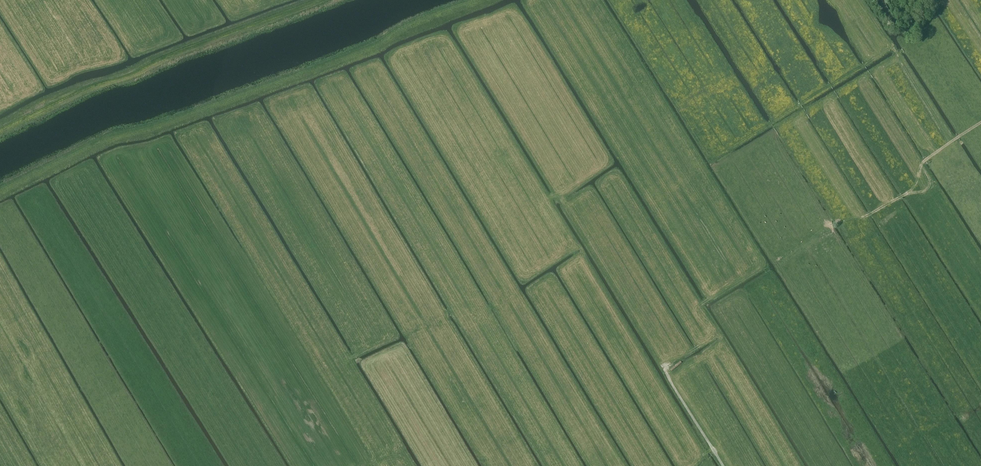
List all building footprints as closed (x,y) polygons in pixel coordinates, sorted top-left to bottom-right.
[(925,3),(920,5),(925,13),(929,11),(925,3)]
